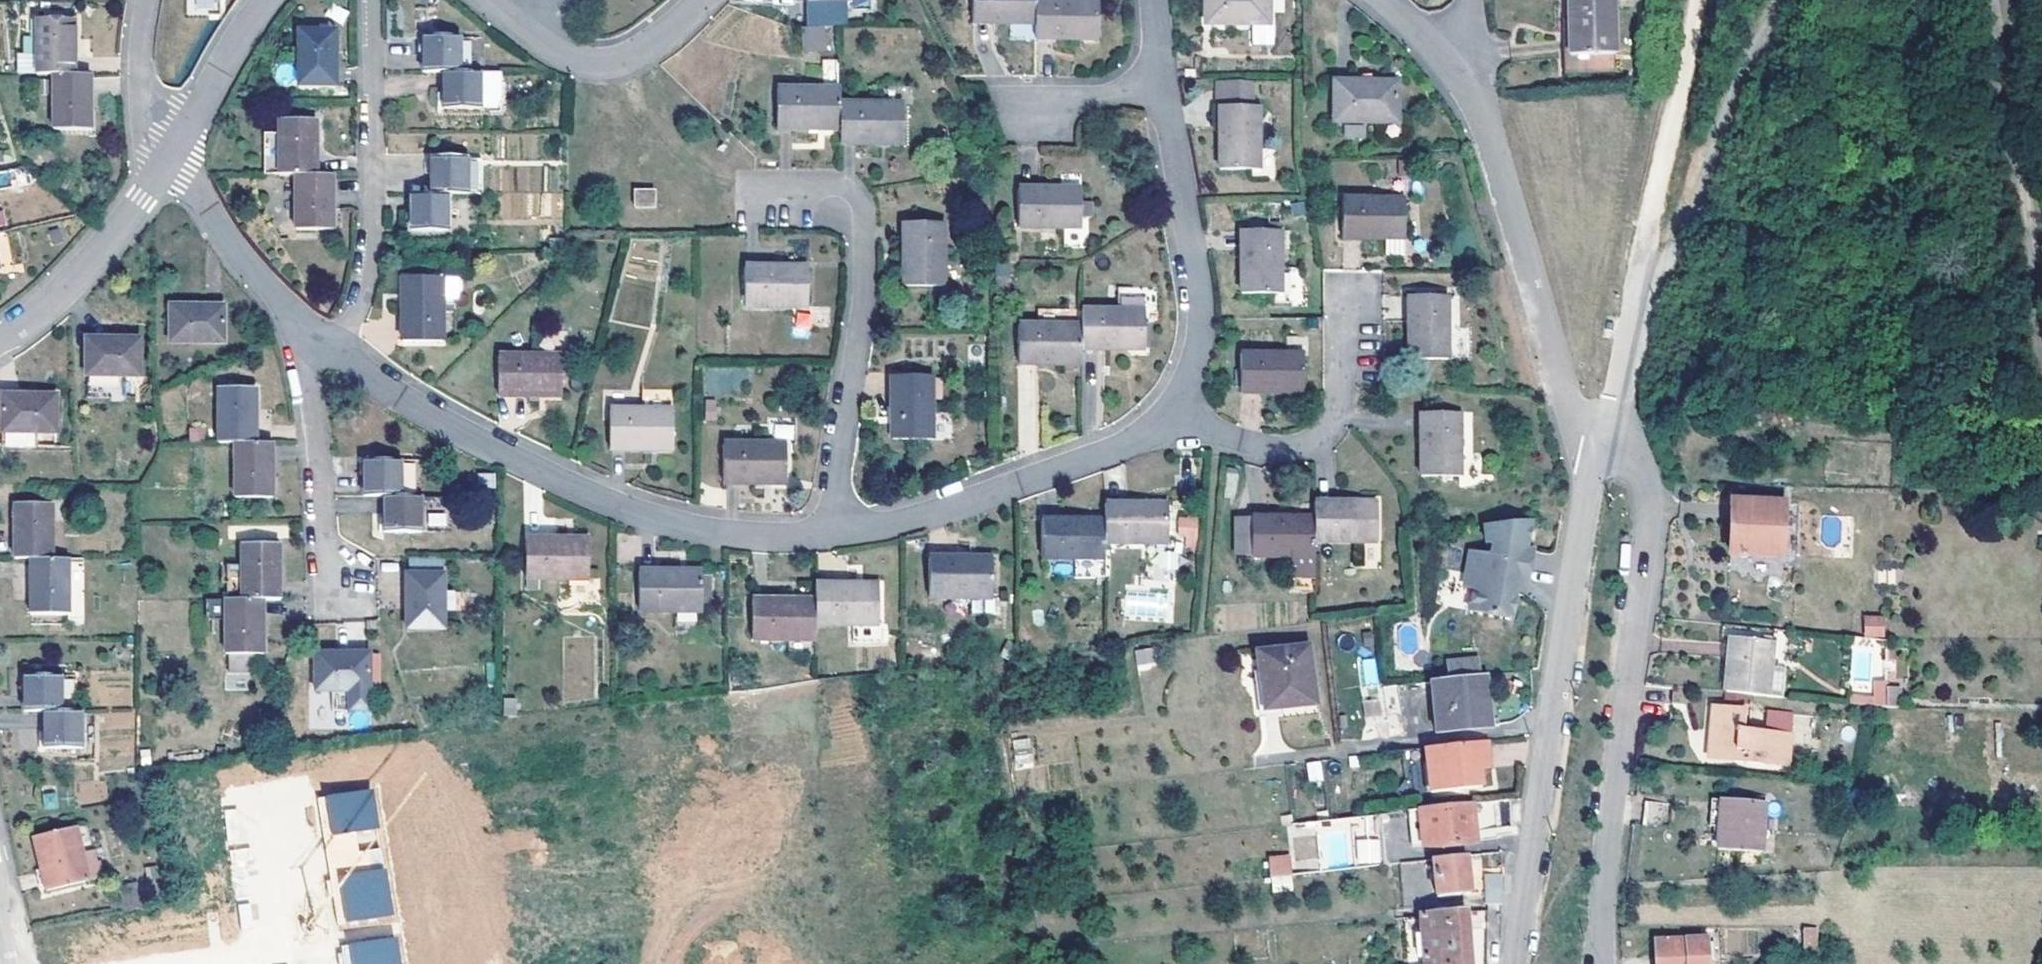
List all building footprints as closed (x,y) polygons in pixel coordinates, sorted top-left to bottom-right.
[(967,12),(986,12),(986,21),(1031,21),(1031,0),(967,0),(967,12)] [(1031,21),(1031,27),(1051,27),(1051,37),(1092,36),(1093,0),(1031,0),(1031,21)] [(1201,24),(1248,24),(1248,46),(1268,46),(1268,23),(1265,24),(1265,0),(1201,0),(1201,24)] [(1619,50),(1618,0),(1566,0),(1567,51),(1619,50)] [(986,12),(967,12),(967,21),(986,21),(986,12)] [(34,18),(34,71),(50,72),(70,71),(69,18),(34,18)] [(800,53),(823,52),(823,25),(799,26),(800,53)] [(1051,27),(1031,27),(1031,36),(1051,37),(1051,27)] [(326,85),(328,31),(291,30),(290,85),(326,85)] [(417,38),(416,72),(440,72),(452,72),(452,38),(417,38)] [(774,130),(839,129),(839,105),(838,58),(815,58),(815,90),(773,91),(774,130)] [(70,71),(50,72),(49,127),(85,127),(85,71),(70,71)] [(440,72),(441,108),(476,108),(476,106),(475,72),(452,72),(440,72)] [(495,72),(475,72),(476,106),(493,106),(496,97),(495,72)] [(1212,166),(1234,165),(1257,162),(1257,161),(1255,103),(1244,103),(1243,80),(1212,80),(1211,104),(1220,104),(1220,122),(1211,123),(1212,166)] [(1395,122),(1395,82),(1331,83),(1332,123),(1395,122)] [(883,104),(839,105),(839,129),(840,145),(902,144),(901,106),(907,105),(907,90),(883,90),(883,104)] [(1211,104),(1211,123),(1220,122),(1220,104),(1211,104)] [(279,118),(279,174),(295,174),(316,174),(314,118),(279,118)] [(1344,137),(1365,138),(1365,124),(1344,124),(1344,137)] [(444,194),(482,194),(480,160),(428,159),(428,195),(444,194)] [(516,191),(542,191),(542,165),(515,165),(516,191)] [(501,192),(512,191),(510,167),(499,168),(501,192)] [(1057,182),(1079,181),(1079,167),(1056,168),(1057,182)] [(19,183),(17,169),(0,172),(0,186),(19,183)] [(332,229),(331,174),(316,174),(295,174),(296,230),(332,229)] [(1037,191),(1015,192),(1014,223),(1060,220),(1078,219),(1079,181),(1057,182),(1036,183),(1037,191)] [(1037,191),(1036,183),(1015,183),(1015,192),(1037,191)] [(1400,187),(1337,189),(1338,220),(1359,220),(1359,228),(1402,227),(1400,187)] [(650,190),(631,190),(631,206),(650,206),(650,190)] [(560,216),(558,191),(498,195),(500,221),(560,216)] [(408,195),(409,229),(445,229),(444,194),(428,195),(408,195)] [(1281,281),(1278,218),(1250,219),(1251,239),(1240,240),(1241,283),(1281,281)] [(1060,220),(1061,241),(1079,239),(1078,219),(1060,220)] [(1251,239),(1250,219),(1238,220),(1240,240),(1251,239)] [(1339,229),(1359,228),(1359,220),(1338,220),(1339,229)] [(939,290),(937,228),(900,228),(901,291),(939,290)] [(1386,253),(1405,254),(1405,240),(1386,240),(1386,253)] [(740,306),(804,304),(803,264),(740,266),(740,306)] [(401,275),(400,339),(439,339),(439,275),(401,275)] [(445,275),(445,299),(458,299),(457,275),(445,275)] [(1117,279),(1117,301),(1128,301),(1128,279),(1117,279)] [(1447,350),(1446,285),(1416,286),(1416,308),(1407,308),(1408,351),(1447,350)] [(1446,285),(1447,350),(1470,350),(1470,317),(1460,317),(1459,285),(1446,285)] [(1407,286),(1407,308),(1416,308),(1416,286),(1407,286)] [(1072,301),(1072,318),(1080,319),(1080,301),(1072,301)] [(1117,301),(1080,301),(1080,319),(1081,335),(1102,336),(1102,344),(1145,344),(1145,301),(1128,301),(1117,301)] [(172,342),(224,340),(223,303),(171,306),(172,342)] [(1072,318),(1018,319),(1018,350),(1039,349),(1039,359),(1081,358),(1081,344),(1081,335),(1080,319),(1072,318)] [(1081,344),(1102,344),(1102,336),(1081,335),(1081,344)] [(140,338),(87,340),(89,393),(142,391),(140,338)] [(1304,341),(1242,343),(1243,373),(1266,373),(1267,381),(1306,380),(1304,341)] [(1018,360),(1039,359),(1039,349),(1018,350),(1018,360)] [(494,393),(558,392),(557,352),(493,353),(494,393)] [(1266,373),(1243,373),(1243,382),(1267,381),(1266,373)] [(926,414),(926,406),(938,406),(938,381),(928,381),(928,378),(889,377),(888,442),(946,443),(946,414),(926,414)] [(254,443),(252,389),(216,389),(215,443),(233,443),(254,443)] [(59,444),(57,392),(3,393),(4,449),(59,444)] [(1463,465),(1461,400),(1428,401),(1429,424),(1420,424),(1421,466),(1463,465)] [(1429,424),(1428,401),(1420,401),(1420,424),(1429,424)] [(607,447),(670,447),(669,408),(606,408),(607,447)] [(774,424),(773,437),(792,438),(793,425),(774,424)] [(270,498),(269,443),(254,443),(233,443),(233,499),(270,498)] [(784,443),(721,444),(721,483),(785,482),(784,443)] [(360,460),(360,496),(381,496),(396,495),(395,461),(360,460)] [(404,461),(403,488),(416,488),(416,461),(404,461)] [(1378,529),(1376,490),(1334,491),(1334,499),(1315,499),(1316,507),(1316,531),(1378,529)] [(1315,491),(1315,499),(1334,499),(1334,491),(1315,491)] [(1128,500),(1107,501),(1108,508),(1107,535),(1171,533),(1170,493),(1128,493),(1128,500)] [(382,530),(418,530),(418,495),(396,495),(381,496),(382,530)] [(1730,497),(1728,550),(1779,552),(1780,499),(1730,497)] [(26,561),(47,561),(47,506),(9,507),(10,561),(26,561)] [(1253,547),(1296,545),(1296,554),(1293,555),(1294,577),(1301,577),(1301,583),(1317,583),(1316,531),(1316,507),(1271,508),(1272,517),(1252,518),(1253,547)] [(1108,508),(1067,508),(1067,517),(1045,518),(1046,549),(1107,548),(1107,535),(1108,508)] [(1067,508),(1045,509),(1045,518),(1067,517),(1067,508)] [(1271,508),(1251,509),(1252,518),(1272,517),(1271,508)] [(1253,547),(1252,518),(1251,509),(1235,510),(1236,547),(1253,547)] [(1185,531),(1186,511),(1178,511),(1176,531),(1185,531)] [(427,527),(446,527),(446,512),(427,512),(427,527)] [(1500,582),(1501,572),(1508,572),(1513,573),(1516,542),(1478,537),(1477,549),(1469,553),(1453,551),(1451,571),(1461,572),(1460,585),(1457,608),(1501,613),(1504,583),(1500,582)] [(1471,537),(1469,553),(1477,549),(1478,537),(1471,537)] [(520,577),(584,577),(583,538),(519,538),(520,577)] [(239,546),(239,599),(260,599),(278,598),(277,546),(239,546)] [(63,614),(62,560),(47,561),(26,561),(27,614),(63,614)] [(989,560),(925,561),(925,599),(969,599),(990,599),(989,560)] [(1461,572),(1451,571),(1449,584),(1460,585),(1461,572)] [(633,612),(697,612),(697,608),(697,575),(697,573),(632,572),(633,612)] [(1507,583),(1508,572),(1501,572),(1500,582),(1504,583),(1507,583)] [(405,573),(406,626),(441,626),(441,574),(405,573)] [(697,575),(697,608),(708,608),(707,576),(697,575)] [(852,626),(876,626),(876,588),(812,587),(812,603),(812,626),(852,626)] [(261,654),(260,599),(239,599),(224,599),(224,654),(261,654)] [(970,617),(1000,617),(1000,599),(990,599),(969,599),(970,617)] [(747,642),(812,643),(812,626),(812,603),(747,603),(747,642)] [(1862,637),(1885,638),(1885,615),(1862,615),(1862,637)] [(852,644),(883,644),(883,626),(876,626),(852,626),(852,644)] [(1739,689),(1762,691),(1799,693),(1800,663),(1784,662),(1785,638),(1743,634),(1739,689)] [(1311,639),(1257,646),(1263,700),(1303,695),(1303,686),(1317,685),(1311,639)] [(1137,671),(1157,668),(1153,646),(1134,649),(1137,671)] [(314,692),(367,691),(366,654),(314,654),(314,692)] [(1476,659),(1451,662),(1453,677),(1478,673),(1476,659)] [(1490,726),(1490,724),(1488,704),(1484,704),(1479,673),(1478,673),(1453,677),(1428,680),(1434,731),(1434,732),(1490,726)] [(1873,673),(1872,685),(1883,686),(1883,674),(1873,673)] [(41,714),(71,714),(70,678),(22,679),(22,714),(41,714)] [(1303,695),(1318,693),(1317,685),(1303,686),(1303,695)] [(1845,696),(1882,699),(1883,686),(1872,685),(1871,687),(1846,686),(1845,696)] [(513,699),(500,699),(501,714),(513,714),(513,699)] [(1709,726),(1759,729),(1760,724),(1744,723),(1745,704),(1711,702),(1709,726)] [(78,747),(77,713),(71,714),(41,714),(42,748),(78,747)] [(1736,756),(1791,761),(1793,731),(1759,729),(1709,726),(1708,746),(1736,749),(1736,756)] [(1033,737),(1013,738),(1014,768),(1034,767),(1033,737)] [(1425,793),(1477,787),(1475,773),(1473,760),(1483,759),(1481,742),(1419,748),(1420,762),(1425,793)] [(1707,754),(1736,756),(1736,749),(1708,746),(1707,754)] [(1483,759),(1473,760),(1475,773),(1486,771),(1483,759)] [(1309,782),(1324,780),(1322,761),(1307,762),(1309,782)] [(1413,763),(1417,793),(1425,793),(1420,762),(1413,763)] [(322,795),(341,923),(393,915),(386,865),(367,867),(363,837),(380,834),(373,787),(322,795)] [(1676,827),(1679,803),(1654,799),(1652,823),(1676,827)] [(1714,846),(1760,852),(1765,804),(1720,799),(1714,846)] [(1424,846),(1477,840),(1474,803),(1419,809),(1424,846)] [(1407,810),(1410,848),(1424,846),(1419,809),(1407,810)] [(35,838),(51,891),(92,878),(76,826),(35,838)] [(1468,853),(1435,857),(1439,893),(1472,890),(1468,853)] [(1272,875),(1295,871),(1293,854),(1271,856),(1272,875)] [(1501,900),(1501,873),(1484,874),(1485,901),(1501,900)] [(1465,910),(1433,912),(1417,913),(1421,963),(1469,963),(1465,910)] [(1824,923),(1810,923),(1810,946),(1820,947),(1824,923)] [(1649,938),(1651,963),(1699,963),(1698,936),(1649,938)] [(398,937),(346,943),(349,963),(401,963),(398,937)]
